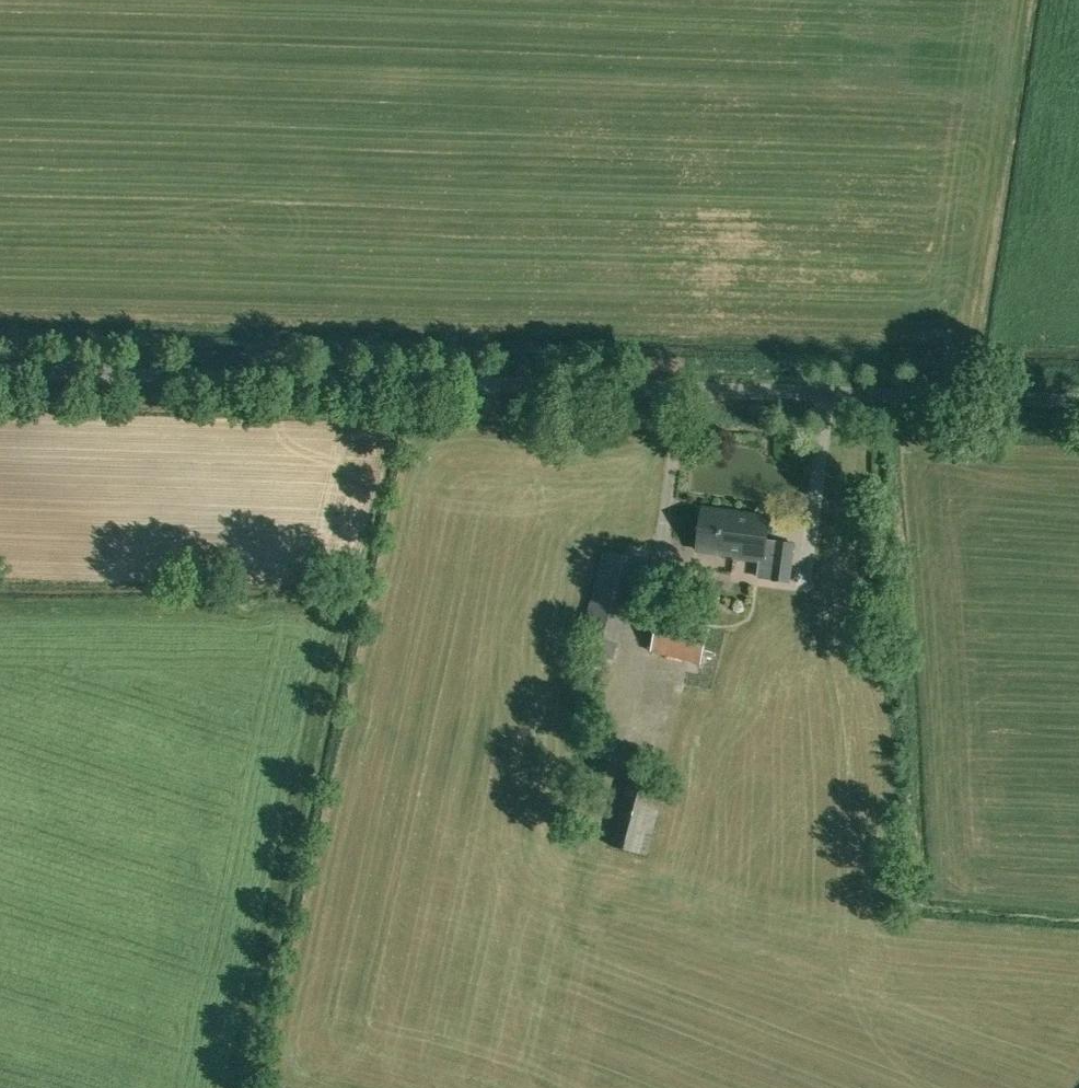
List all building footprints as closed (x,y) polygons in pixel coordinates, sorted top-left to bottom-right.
[(734,555),(739,513),(703,508),(697,550),(734,555)] [(739,513),(734,555),(734,557),(761,560),(759,577),(787,581),(792,544),(777,542),(777,545),(766,543),(769,517),(739,513)] [(583,634),(585,634),(587,635),(582,652),(612,661),(617,643),(621,644),(642,561),(605,550),(583,634)] [(701,666),(711,629),(661,616),(652,653),(701,666)] [(648,856),(665,785),(633,777),(612,846),(648,856)]
